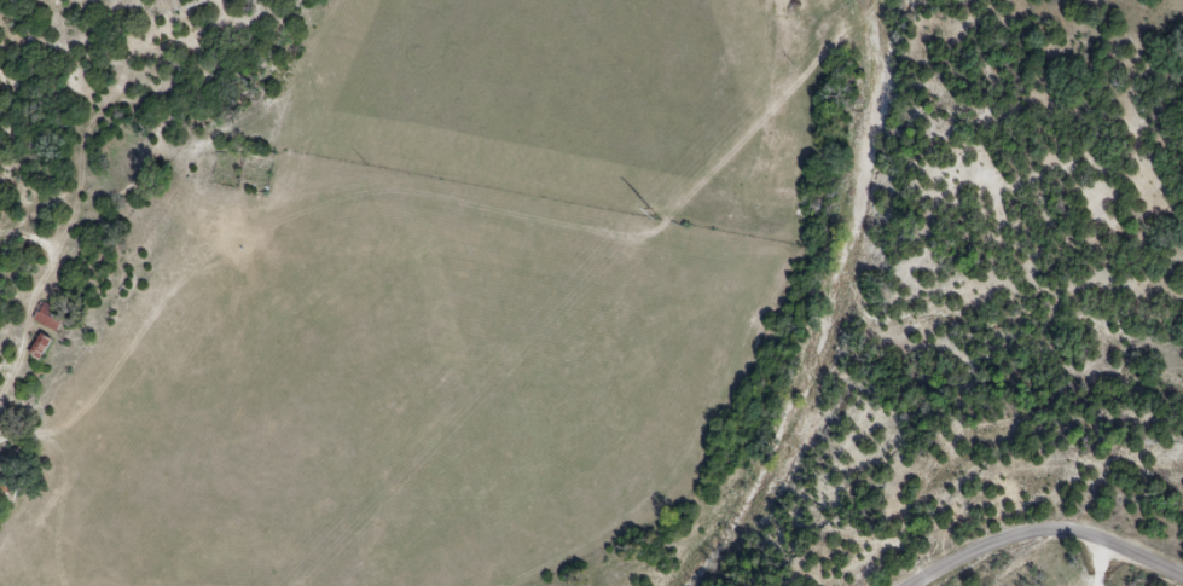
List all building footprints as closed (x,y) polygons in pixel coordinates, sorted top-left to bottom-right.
[(32,318),(55,330),(64,313),(41,301),(32,318)] [(27,349),(38,357),(50,341),(40,333),(27,349)] [(10,500),(14,489),(1,484),(8,465),(0,462),(0,496),(10,500)]
